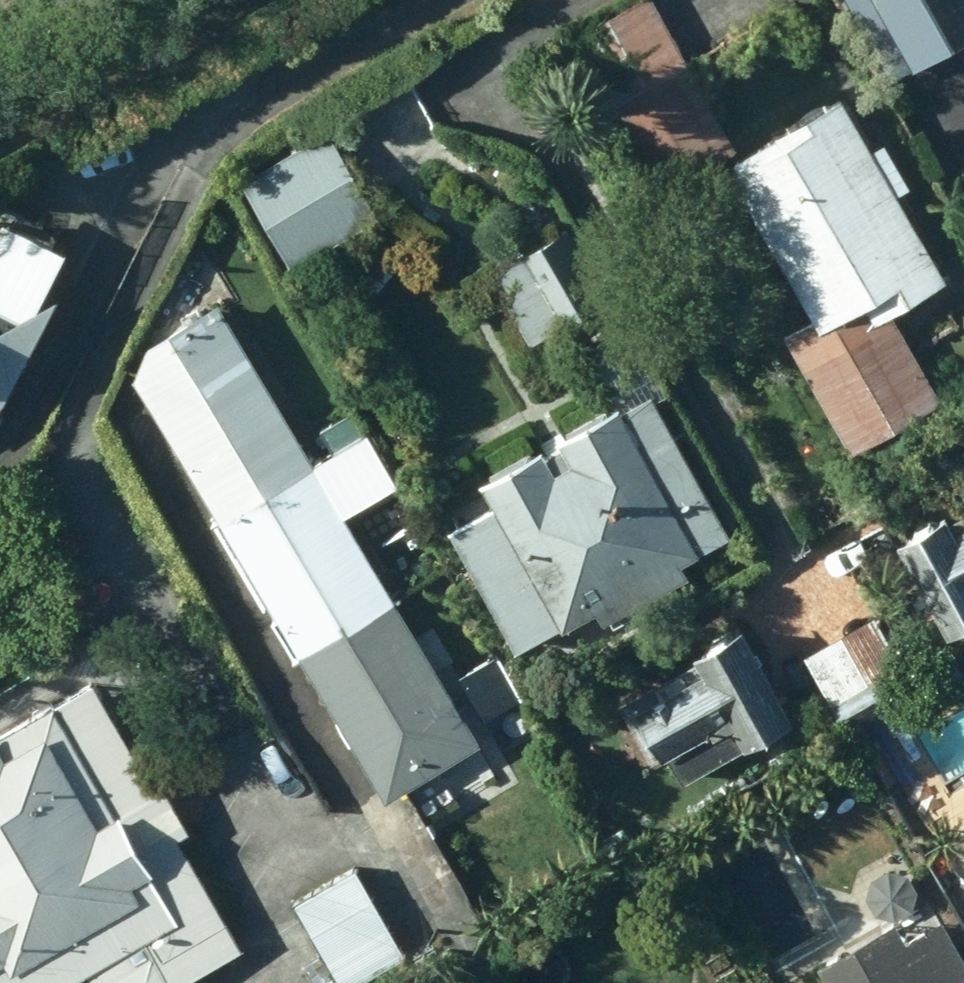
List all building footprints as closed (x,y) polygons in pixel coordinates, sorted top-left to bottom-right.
[(652,0),(626,0),(565,34),(649,189),(730,143),(652,0)] [(889,66),(963,19),(963,0),(847,0),(889,66)] [(816,314),(786,331),(847,438),(930,391),(881,304),(938,271),(890,185),(905,176),(880,133),(865,141),(836,89),(725,152),(816,314)] [(372,212),(324,125),(237,172),(286,259),(372,212)] [(13,417),(4,398),(8,394),(15,385),(37,340),(63,281),(43,294),(58,266),(52,263),(60,245),(5,215),(0,219),(0,424),(13,417)] [(603,293),(562,224),(486,267),(527,338),(603,293)] [(128,370),(221,522),(313,469),(212,298),(143,333),(128,370)] [(493,497),(451,520),(513,635),(591,592),(603,604),(681,564),(671,548),(692,538),(716,525),(646,399),(620,413),(611,397),(555,428),(561,437),(539,450),(533,440),(478,471),(493,497)] [(371,450),(347,407),(316,425),(340,467),(371,450)] [(221,522),(300,656),(391,602),(313,469),(221,522)] [(380,470),(344,490),(380,556),(416,537),(380,470)] [(893,532),(947,627),(963,617),(963,507),(946,516),(940,505),(893,532)] [(478,750),(391,602),(300,656),(388,803),(478,750)] [(913,685),(871,611),(800,651),(842,725),(913,685)] [(786,711),(736,621),(687,648),(696,662),(629,698),(673,775),(786,711)] [(484,658),(455,672),(480,714),(507,697),(484,658)] [(86,684),(0,729),(0,982),(40,982),(81,963),(90,981),(85,982),(168,982),(166,979),(221,950),(86,684)] [(914,762),(898,734),(874,748),(890,777),(914,762)] [(351,866),(289,900),(335,982),(347,982),(401,952),(351,866)] [(937,921),(902,940),(891,919),(816,957),(826,977),(815,982),(963,982),(963,969),(937,921)]
